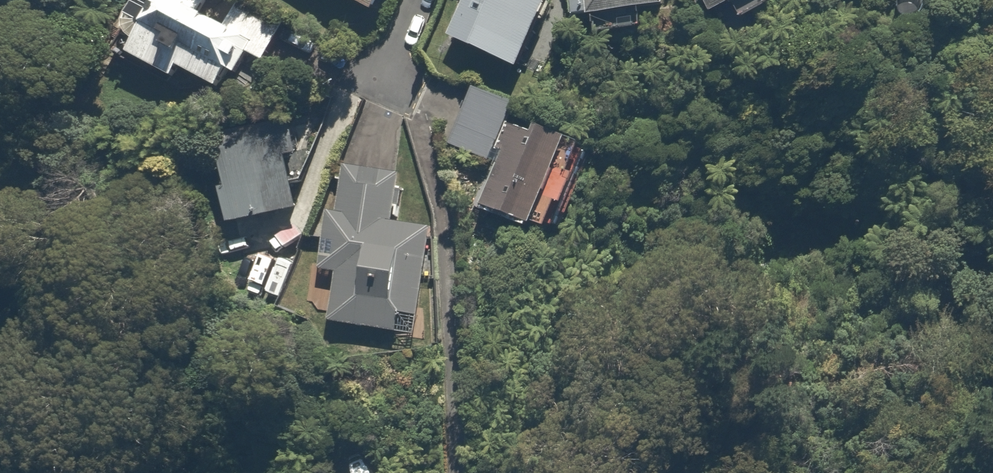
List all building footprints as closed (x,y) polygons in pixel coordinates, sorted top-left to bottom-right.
[(124,49),(172,77),(177,67),(216,87),(224,73),(232,77),(244,55),(261,64),(278,32),(231,7),(221,25),(197,12),(204,0),(150,0),(124,49)] [(371,14),(378,0),(343,0),(371,14)] [(506,65),(515,69),(546,1),(543,0),(464,0),(447,38),(506,65)] [(569,17),(664,10),(663,0),(567,0),(569,17)] [(710,16),(732,5),(741,24),(772,8),(768,0),(703,0),(710,16)] [(471,88),(447,143),(488,161),(512,106),(471,88)] [(289,118),(205,140),(226,223),(297,204),(285,159),(299,155),(289,118)] [(544,226),(553,229),(580,162),(562,155),(568,138),(537,125),(533,135),(509,125),(475,209),(528,231),(529,227),(542,232),(544,226)] [(396,175),(340,169),(334,213),(322,211),(315,270),(331,272),(326,322),(399,331),(401,315),(418,317),(429,222),(391,218),(396,175)]
